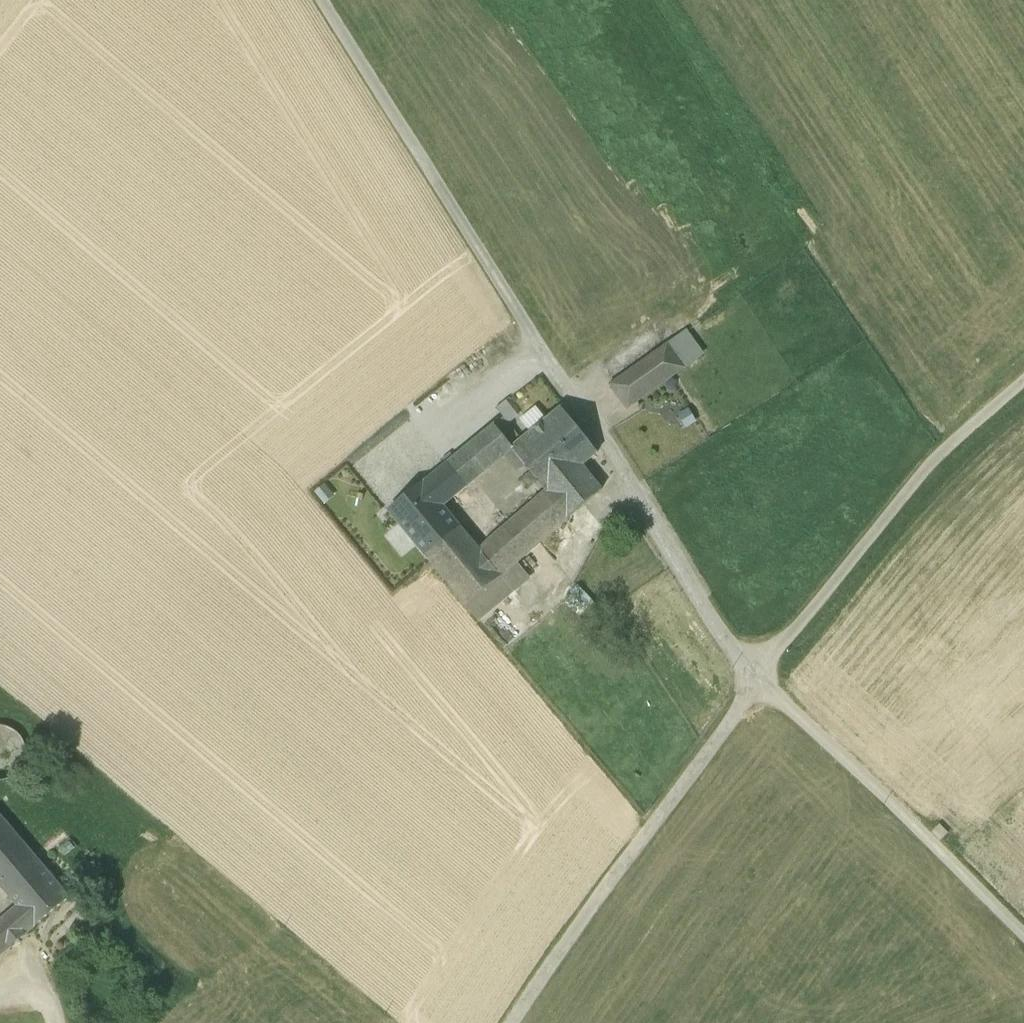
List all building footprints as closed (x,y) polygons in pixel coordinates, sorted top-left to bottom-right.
[(683,335),(668,346),(684,368),(699,357),(683,335)] [(685,369),(684,368),(668,346),(668,344),(628,372),(646,396),(685,369)] [(627,410),(646,396),(628,372),(609,385),(627,410)] [(513,448),(512,448),(513,449),(523,462),(546,492),(583,466),(597,454),(561,408),(546,420),(536,408),(520,421),(530,433),(513,448)] [(503,418),(494,426),(509,442),(517,435),(503,418)] [(489,469),(505,456),(513,449),(512,448),(513,448),(509,442),(494,426),(470,445),(489,469)] [(478,478),(489,469),(470,445),(459,455),(478,478)] [(523,462),(513,449),(505,456),(515,469),(523,462)] [(443,507),(478,478),(459,455),(424,483),(443,507)] [(444,578),(466,606),(516,564),(602,490),(583,466),(546,492),(479,551),(444,578)] [(479,551),(443,507),(424,483),(389,512),(444,578),(479,551)] [(529,578),(516,564),(466,606),(479,621),(529,578)] [(9,896),(43,866),(0,815),(0,886),(9,896)] [(69,898),(43,866),(9,896),(18,907),(35,927),(69,898)] [(7,916),(24,937),(26,935),(25,935),(35,927),(18,907),(7,916)] [(7,916),(0,922),(0,931),(13,947),(24,937),(7,916)] [(0,931),(0,956),(11,947),(11,948),(13,947),(0,931)]
